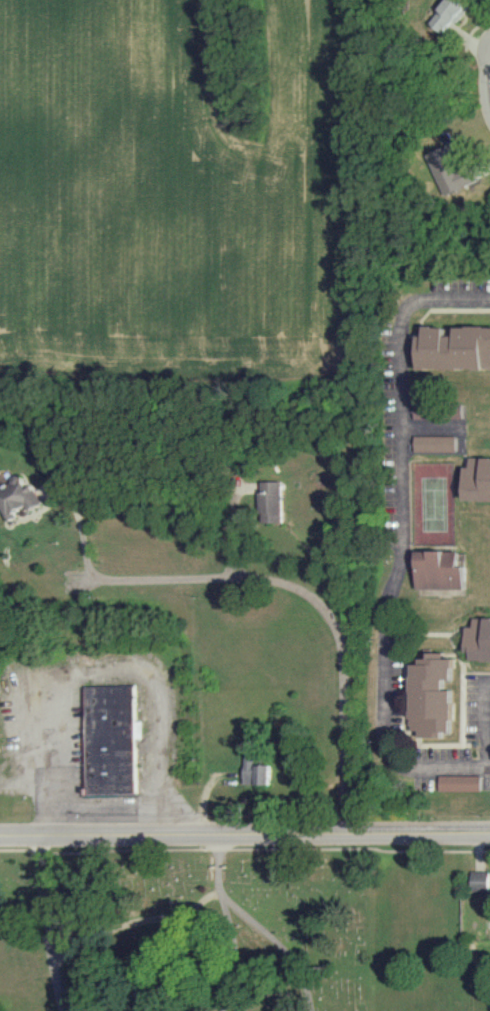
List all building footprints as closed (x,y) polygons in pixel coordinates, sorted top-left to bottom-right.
[(467,0),(450,0),(433,24),(451,36),(473,4),(467,0)] [(430,331),(489,331),(489,369),(430,369),(430,331)] [(467,418),(467,402),(418,402),(418,418),(467,418)] [(460,435),(418,435),(418,451),(460,451),(460,435)] [(489,501),(489,461),(473,461),(473,501),(489,501)] [(42,505),(26,474),(0,488),(0,501),(11,521),(42,505)] [(284,480),(262,480),(262,523),(284,523),(284,480)] [(421,555),(422,593),(469,592),(468,555),(421,555)] [(470,624),(489,624),(489,663),(470,663),(470,624)] [(415,667),(455,667),(454,734),(415,734),(415,667)] [(138,794),(136,684),(85,685),(88,795),(138,794)] [(245,783),(273,783),(273,763),(257,763),(257,750),(245,750),(245,783)] [(481,774),(438,774),(438,790),(481,790),(481,774)] [(473,871),(473,892),(489,892),(489,871),(473,871)]
